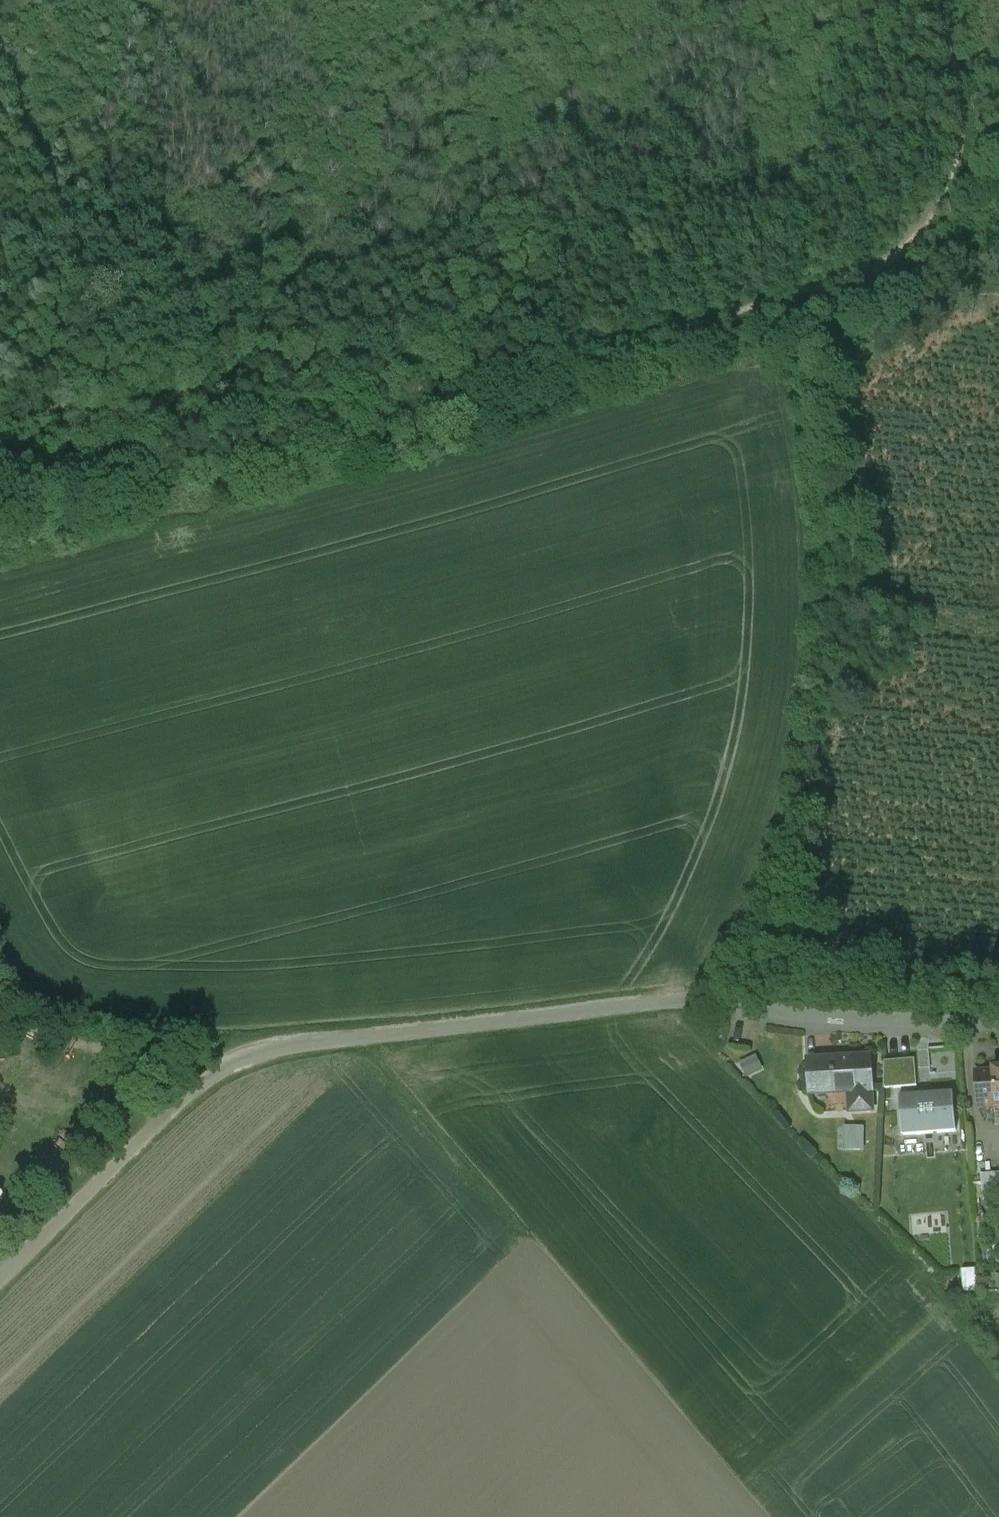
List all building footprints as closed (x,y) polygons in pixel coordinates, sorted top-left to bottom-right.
[(869,1060),(830,1062),(830,1065),(831,1093),(850,1092),(851,1112),(870,1110),(869,1091),(871,1091),(869,1060)] [(914,1060),(884,1063),(883,1090),(916,1088),(914,1060)] [(830,1065),(808,1066),(810,1095),(831,1093),(830,1065)] [(993,1071),(993,1073),(975,1075),(978,1109),(998,1108),(998,1071),(993,1071)] [(953,1094),(899,1099),(902,1137),(956,1133),(953,1094)] [(861,1130),(845,1130),(845,1150),(861,1150),(861,1130)] [(980,1175),(982,1199),(998,1197),(998,1174),(980,1175)]
